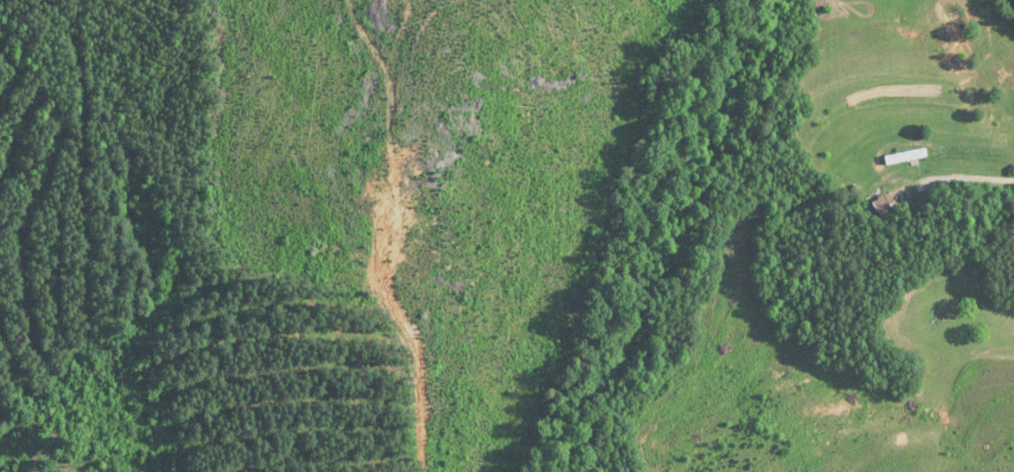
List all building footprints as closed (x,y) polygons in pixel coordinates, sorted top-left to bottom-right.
[(886,157),(888,166),(928,157),(926,149),(886,157)] [(872,203),(880,219),(897,211),(889,194),(872,203)]
